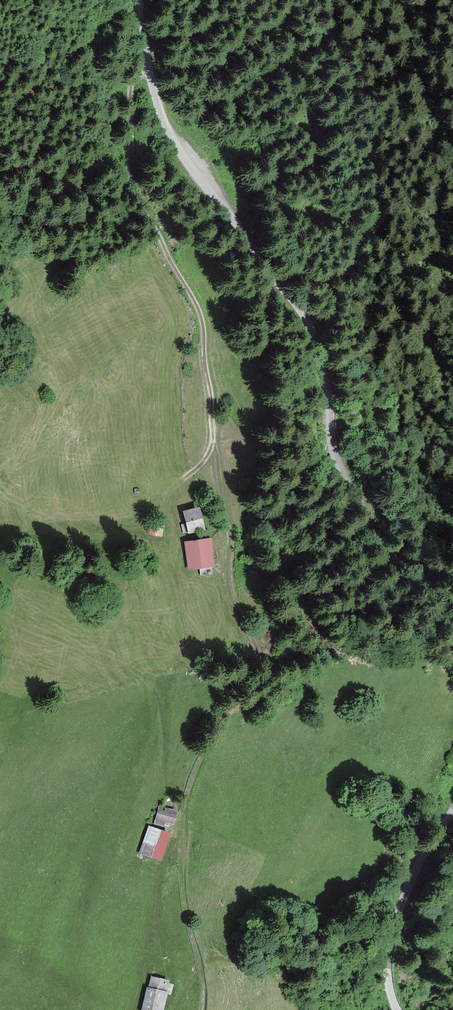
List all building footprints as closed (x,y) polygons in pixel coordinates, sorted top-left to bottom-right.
[(198,507),(181,511),(187,534),(204,530),(198,507)] [(164,524),(150,522),(148,535),(162,537),(164,524)] [(209,538),(183,542),(187,571),(213,567),(209,538)] [(158,806),(153,824),(164,827),(165,823),(172,825),(176,811),(158,806)] [(169,833),(147,826),(138,854),(159,862),(169,833)] [(150,976),(148,988),(146,987),(140,1009),(162,1009),(167,992),(166,992),(168,981),(150,976)]
